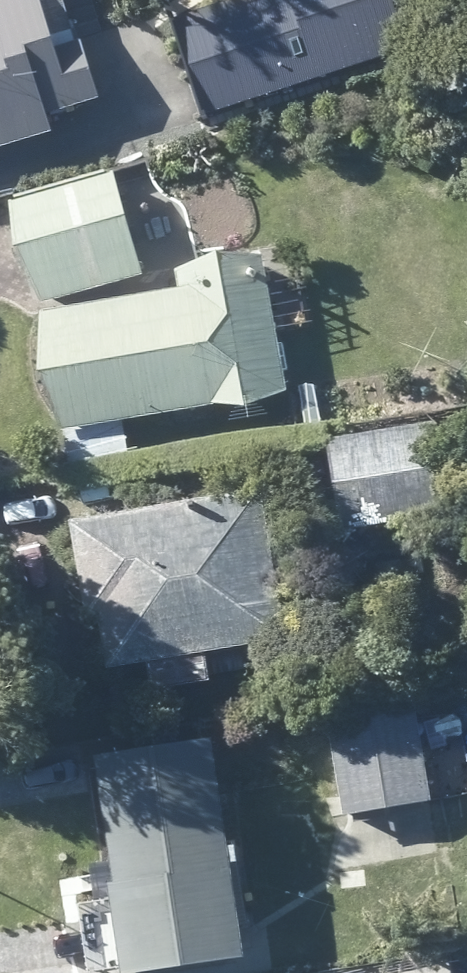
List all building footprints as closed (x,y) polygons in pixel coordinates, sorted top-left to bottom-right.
[(62,131),(58,113),(106,99),(89,38),(84,40),(72,0),(0,0),(0,149),(62,131)] [(415,50),(399,0),(233,0),(172,19),(202,117),(415,50)] [(15,200),(17,207),(43,304),(149,275),(120,171),(15,200)] [(185,287),(49,311),(76,461),(132,452),(126,421),(291,391),(266,246),(194,259),(180,262),(185,287)] [(346,531),(456,513),(441,422),(331,441),(346,531)] [(268,488),(75,519),(91,617),(104,614),(112,668),(153,662),(157,688),(216,678),(215,672),(269,663),(267,653),(294,649),(284,585),(297,584),(287,517),(274,520),(268,488)] [(348,815),(427,799),(439,796),(421,701),(329,719),(348,815)] [(250,926),(222,741),(104,758),(105,767),(107,784),(124,897),(111,898),(114,916),(121,970),(133,968),(133,972),(141,972),(254,957),(251,937),(250,926)] [(452,972),(466,972),(466,961),(450,964),(452,972)]
